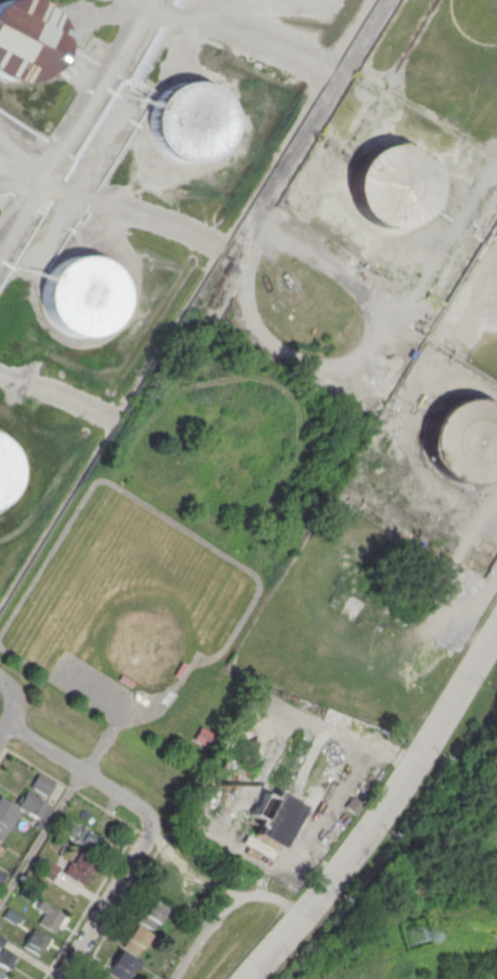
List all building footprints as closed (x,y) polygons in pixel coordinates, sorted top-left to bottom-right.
[(49,56),(41,52),(50,29),(0,8),(0,73),(35,88),(49,56)] [(157,97),(165,89),(174,84),(185,81),(196,81),(206,84),(215,90),(223,97),(228,107),(231,117),(230,128),(226,141),(218,152),(206,159),(193,163),(180,161),(168,156),(158,147),(151,135),(149,122),(151,109),(157,97)] [(360,160),(368,152),(378,147),(388,144),(399,144),(409,147),(419,153),(426,160),(431,170),(434,180),(433,191),(429,204),(421,215),(410,222),(397,226),(383,225),(371,219),(361,210),(354,198),(352,185),(354,172),(360,160)] [(52,270),(59,262),(69,257),(79,254),(90,254),(100,257),(110,263),(117,270),(122,280),(125,290),(125,301),(120,314),(112,325),(101,332),(88,336),(74,334),(62,329),(52,320),(45,308),(43,295),(45,282),(52,270)] [(493,407),(496,412),(496,466),(495,469),(484,476),(471,480),(457,479),(445,473),(435,464),(428,452),(426,439),(428,426),(435,414),(442,406),(452,401),(462,398),(473,398),(483,401),(493,407)] [(4,499),(0,502),(0,436),(2,437),(9,444),(14,454),(17,464),(17,475),(12,488),(4,499)] [(31,786),(49,796),(56,783),(38,773),(31,786)] [(0,797),(0,840),(4,841),(21,808),(45,821),(54,805),(26,790),(18,806),(0,797)] [(302,806),(275,792),(273,798),(262,792),(251,814),(259,818),(256,824),(258,825),(253,834),(279,848),(302,806)] [(60,835),(104,853),(111,839),(65,820),(60,835)] [(64,873),(85,885),(97,864),(76,853),(64,873)] [(38,923),(55,932),(65,914),(40,900),(36,908),(44,912),(38,923)] [(138,921),(153,929),(165,909),(150,900),(138,921)] [(150,936),(134,926),(122,948),(137,956),(141,949),(142,950),(150,936)] [(51,938),(34,928),(22,946),(39,956),(51,938)] [(8,970),(17,959),(0,945),(0,964),(8,970)] [(120,952),(108,973),(118,978),(125,978),(127,975),(128,975),(136,962),(120,952)]
